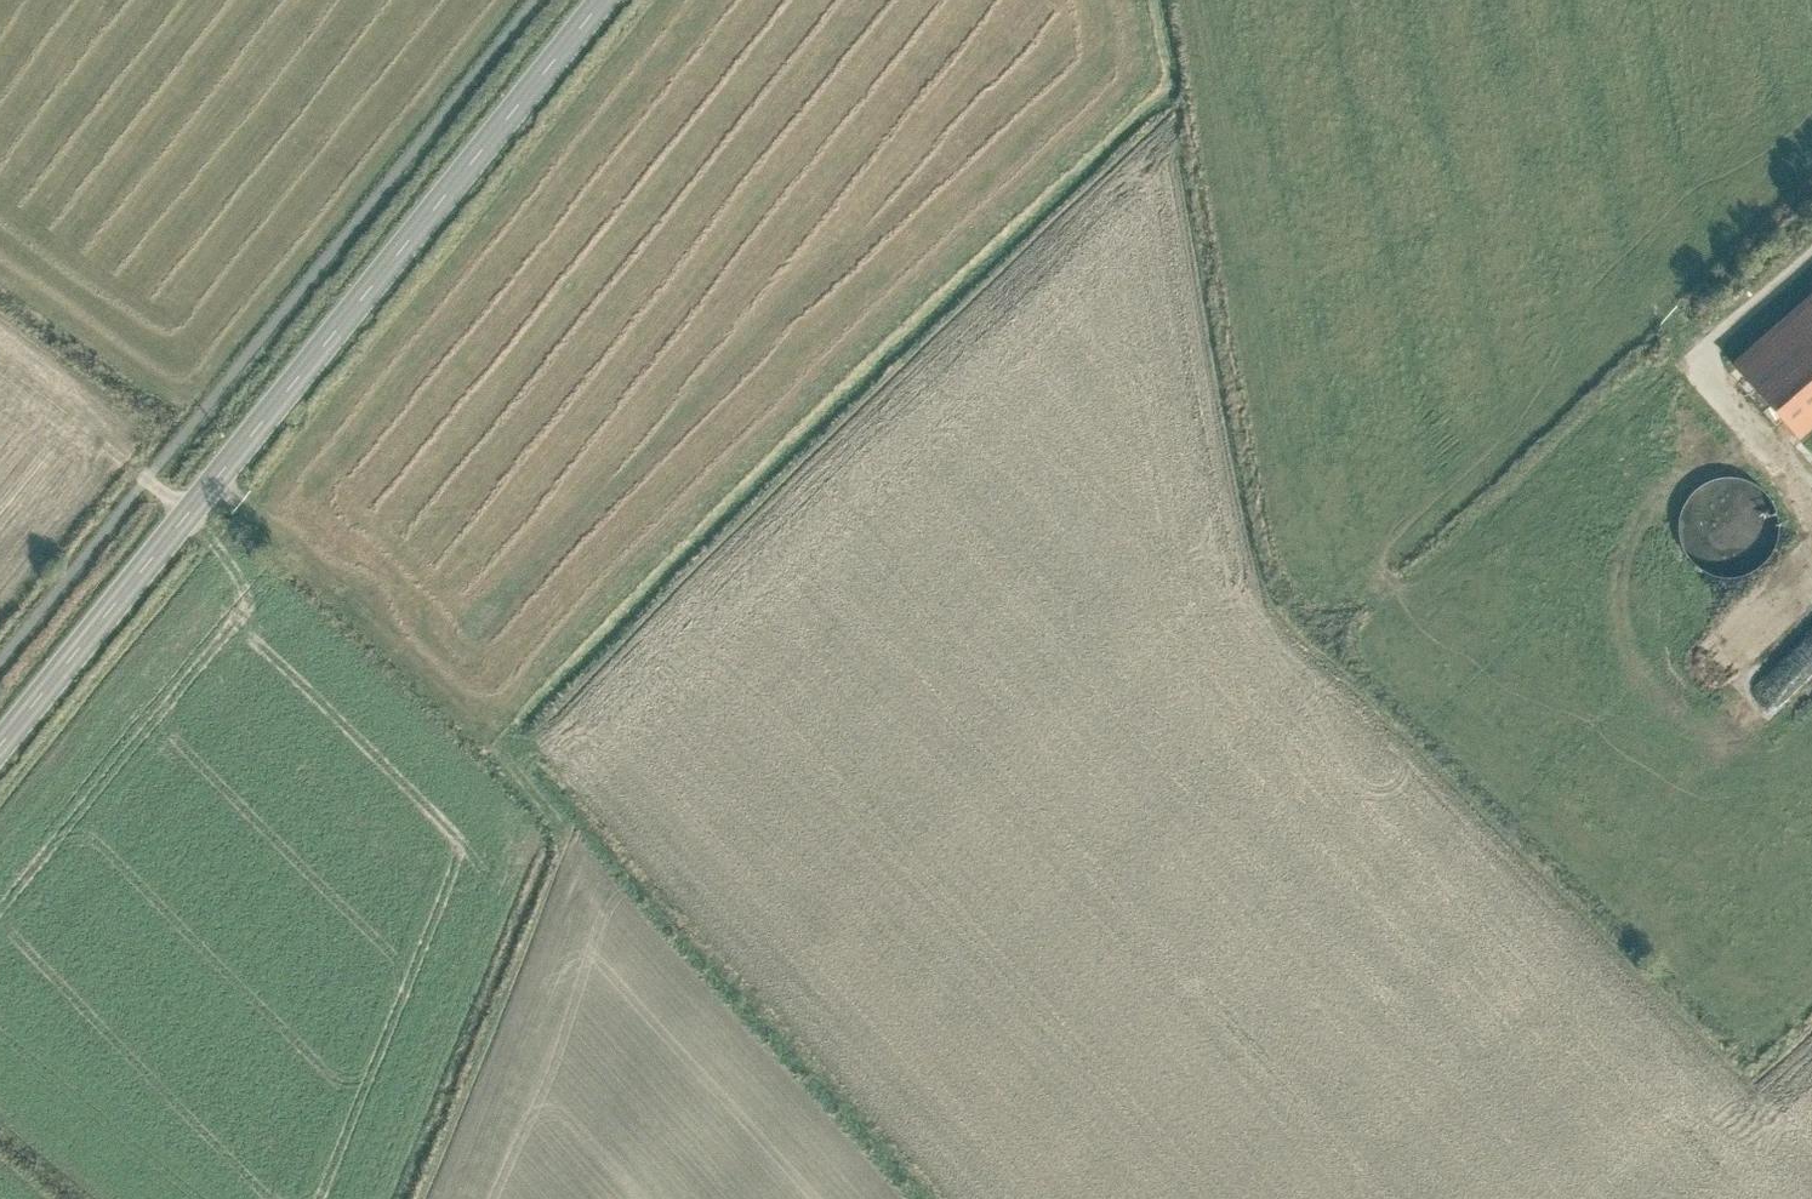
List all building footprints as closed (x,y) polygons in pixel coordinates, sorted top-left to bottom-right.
[(1811,444),(1811,300),(1739,363),(1810,445),(1811,444)] [(1687,394),(1666,409),(1673,418),(1694,404),(1687,394)] [(1680,495),(1706,575),(1782,551),(1757,470),(1680,495)]
